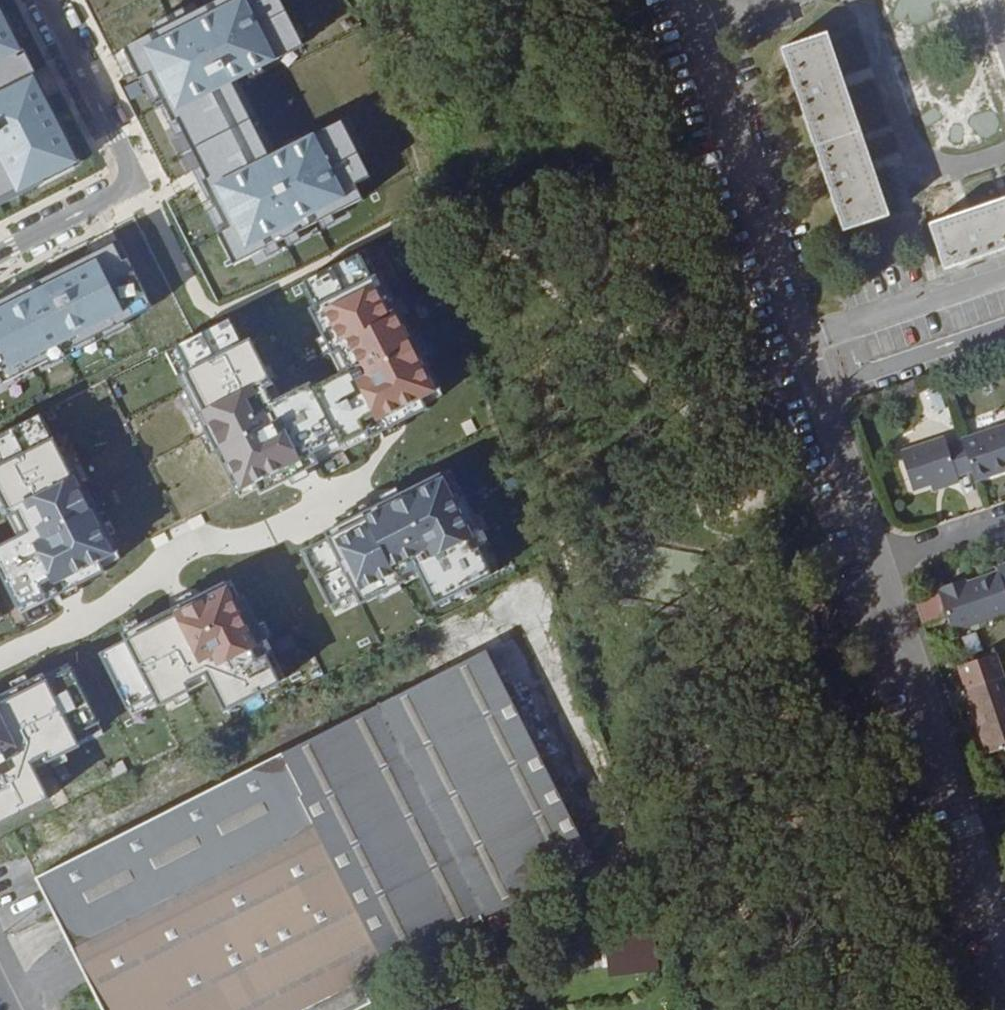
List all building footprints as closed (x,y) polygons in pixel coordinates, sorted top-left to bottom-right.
[(123,49),(139,79),(150,73),(230,228),(217,234),(233,265),(362,199),(354,184),(369,177),(340,120),(270,156),(231,84),(303,45),(280,0),(263,0),(259,2),(258,0),(220,0),(123,49)] [(79,165),(0,7),(0,204),(79,165)] [(827,36),(783,51),(844,233),(889,217),(827,36)] [(931,226),(946,271),(1004,251),(1004,201),(931,226)] [(0,300),(0,367),(7,380),(151,306),(128,258),(122,260),(113,245),(0,300)] [(250,338),(180,374),(245,499),(439,396),(397,314),(391,316),(371,278),(310,308),(342,371),(272,408),(259,383),(270,377),(250,338)] [(0,435),(0,495),(22,538),(0,550),(0,571),(21,614),(119,565),(41,415),(0,435)] [(972,472),(975,482),(1004,472),(1004,425),(961,440),(962,443),(972,472)] [(972,472),(962,443),(949,448),(945,439),(900,454),(913,492),(972,472)] [(327,531),(361,601),(417,574),(433,606),(492,577),(442,474),(327,531)] [(998,568),(999,572),(968,583),(967,579),(940,589),(940,592),(939,592),(953,633),(1004,616),(1004,566),(998,568)] [(227,585),(101,652),(134,719),(213,679),(227,708),(279,683),(227,585)] [(369,626),(398,617),(392,598),(363,606),(369,626)] [(488,648),(318,735),(36,878),(104,1009),(361,1009),(373,1004),(361,981),(488,917),(496,932),(523,919),(515,903),(594,859),(488,648)] [(0,699),(0,825),(50,800),(33,769),(103,734),(69,665),(0,699)] [(968,694),(991,760),(1004,755),(1004,681),(968,694)]
